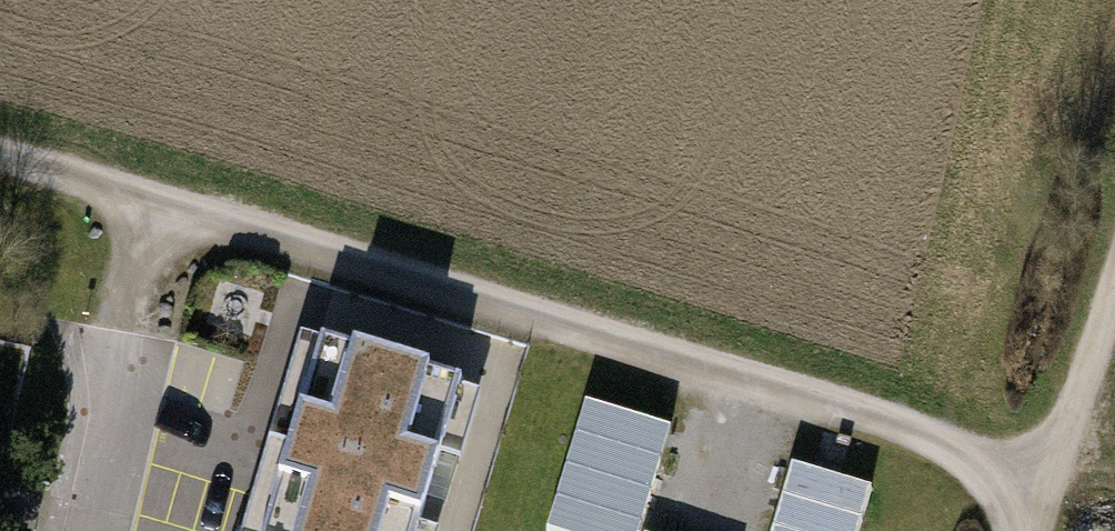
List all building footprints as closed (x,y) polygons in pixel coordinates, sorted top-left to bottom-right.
[(325,352),(273,530),(405,530),(446,388),(325,352)] [(655,482),(670,430),(596,410),(582,461),(655,482)] [(655,482),(582,461),(567,513),(631,530),(641,530),(655,482)] [(787,466),(769,530),(856,530),(868,488),(787,466)]
